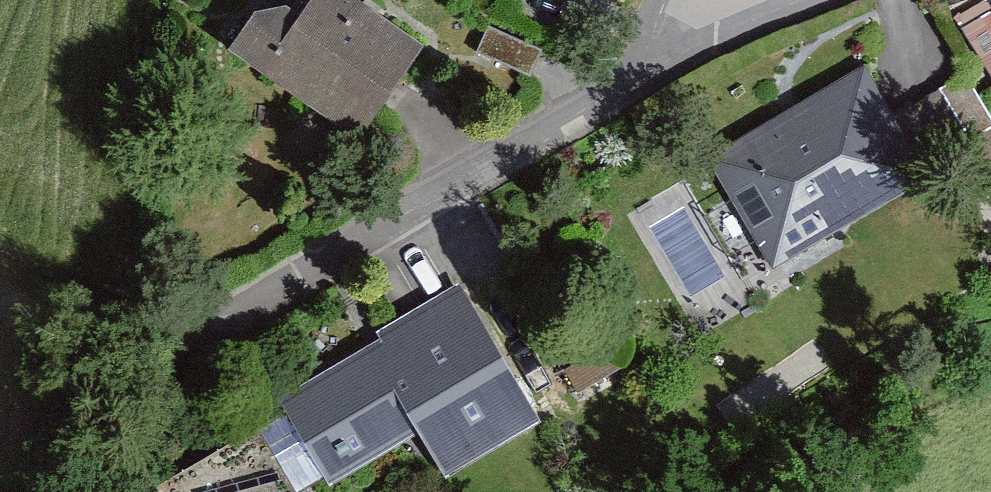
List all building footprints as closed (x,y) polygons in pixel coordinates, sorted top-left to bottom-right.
[(345,0),(306,0),(260,70),(363,137),(421,49),(345,0)] [(872,63),(707,159),(770,268),(936,173),(872,63)] [(460,294),(276,395),(329,491),(425,439),(445,475),(532,427),(460,294)]
